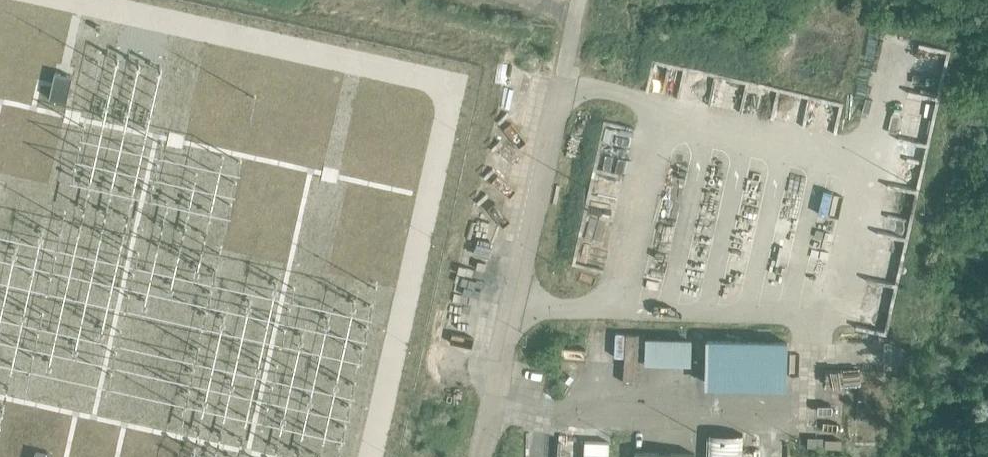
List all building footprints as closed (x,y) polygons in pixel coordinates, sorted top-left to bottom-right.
[(55,73),(49,97),(66,101),(72,76),(55,72),(55,73)] [(691,362),(692,335),(615,332),(614,357),(621,357),(620,378),(643,379),(644,360),(691,362)] [(707,336),(706,384),(786,386),(787,338),(707,336)] [(709,456),(743,456),(744,433),(709,433),(709,456)]
